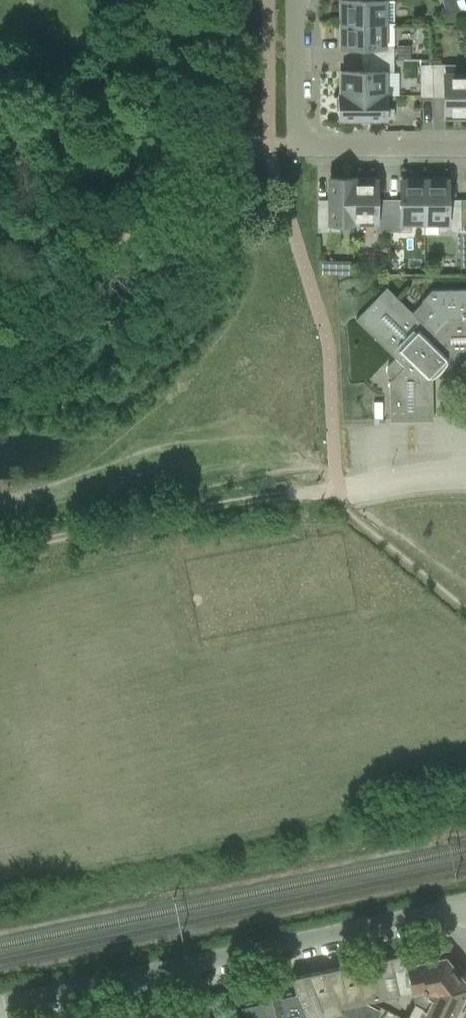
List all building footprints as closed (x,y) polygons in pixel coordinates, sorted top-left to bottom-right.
[(340,24),(385,24),(394,24),(394,0),(367,0),(342,0),(342,7),(340,7),(340,24)] [(457,3),(441,8),(445,23),(462,18),(457,3)] [(367,47),(367,59),(394,59),(394,46),(385,46),(385,24),(340,24),(340,40),(342,40),(342,47),(367,47)] [(410,46),(397,46),(397,58),(410,58),(410,46)] [(340,78),(340,95),(385,95),(385,73),(394,73),(394,59),(367,59),(367,71),(342,71),(342,78),(340,78)] [(420,92),(433,92),(433,64),(420,64),(420,92)] [(465,119),(465,74),(455,74),(455,64),(433,64),(433,92),(445,92),(445,116),(452,116),(452,119),(465,119)] [(385,95),(340,95),(340,119),(394,119),(394,108),(385,108),(385,95)] [(340,223),(353,223),(353,177),(330,178),(330,204),(318,204),(318,232),(340,232),(340,223)] [(376,232),(389,232),(389,204),(377,204),(377,180),(370,180),(370,177),(353,177),(353,223),(376,223),(376,232)] [(411,222),(425,223),(425,177),(408,177),(408,180),(401,180),(401,204),(389,204),(389,232),(411,232),(411,222)] [(438,232),(460,232),(460,204),(448,204),(448,180),(441,180),(441,177),(425,177),(425,223),(438,222),(438,232)] [(319,261),(319,274),(328,274),(328,262),(319,261)] [(432,290),(411,311),(386,287),(386,288),(386,289),(357,319),(357,318),(356,319),(395,357),(387,367),(387,370),(388,374),(392,379),(390,381),(390,421),(391,421),(391,414),(432,413),(432,420),(433,420),(432,376),(430,374),(444,360),(446,362),(465,361),(465,289),(432,290)] [(407,1017),(452,1017),(465,991),(465,975),(464,973),(462,971),(460,969),(458,966),(456,963),(452,957),(450,956),(449,956),(448,956),(446,956),(394,968),(399,994),(410,991),(414,1003),(407,1017)] [(290,977),(294,989),(305,1017),(328,1017),(341,1012),(342,1011),(340,1007),(363,1002),(399,994),(394,968),(393,968),(392,965),(394,964),(393,960),(382,963),(381,958),(306,974),(290,977)] [(236,1000),(248,1017),(305,1017),(294,989),(283,991),(259,996),(239,1000),(236,1000)] [(340,1007),(342,1011),(341,1012),(351,1017),(377,1017),(381,1011),(363,1002),(340,1007)]
